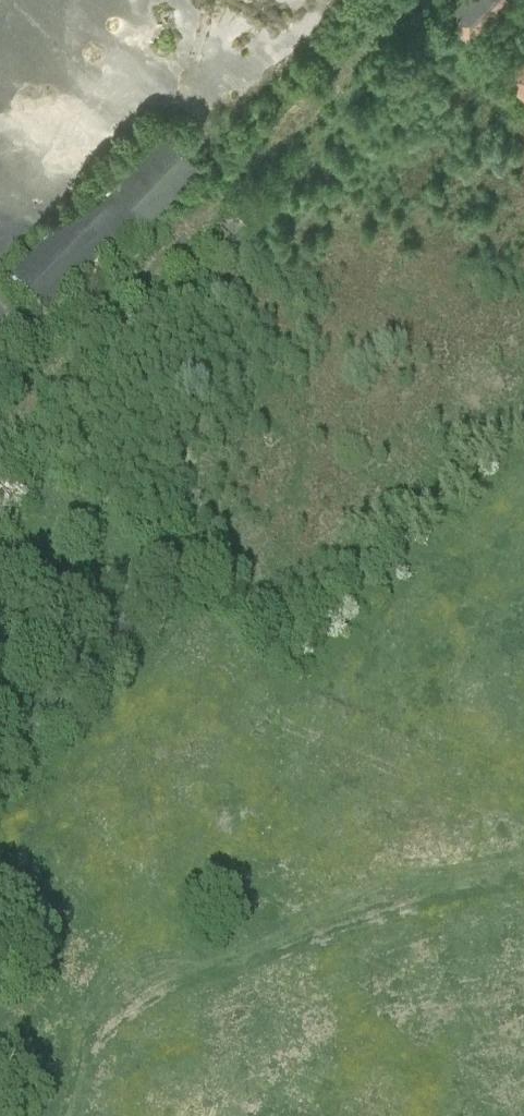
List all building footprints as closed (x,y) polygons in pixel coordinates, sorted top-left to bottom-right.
[(446,16),(474,42),(513,0),(461,0),(446,16)] [(504,67),(523,88),(523,48),(504,67)] [(153,120),(3,285),(41,319),(191,155),(153,120)]
